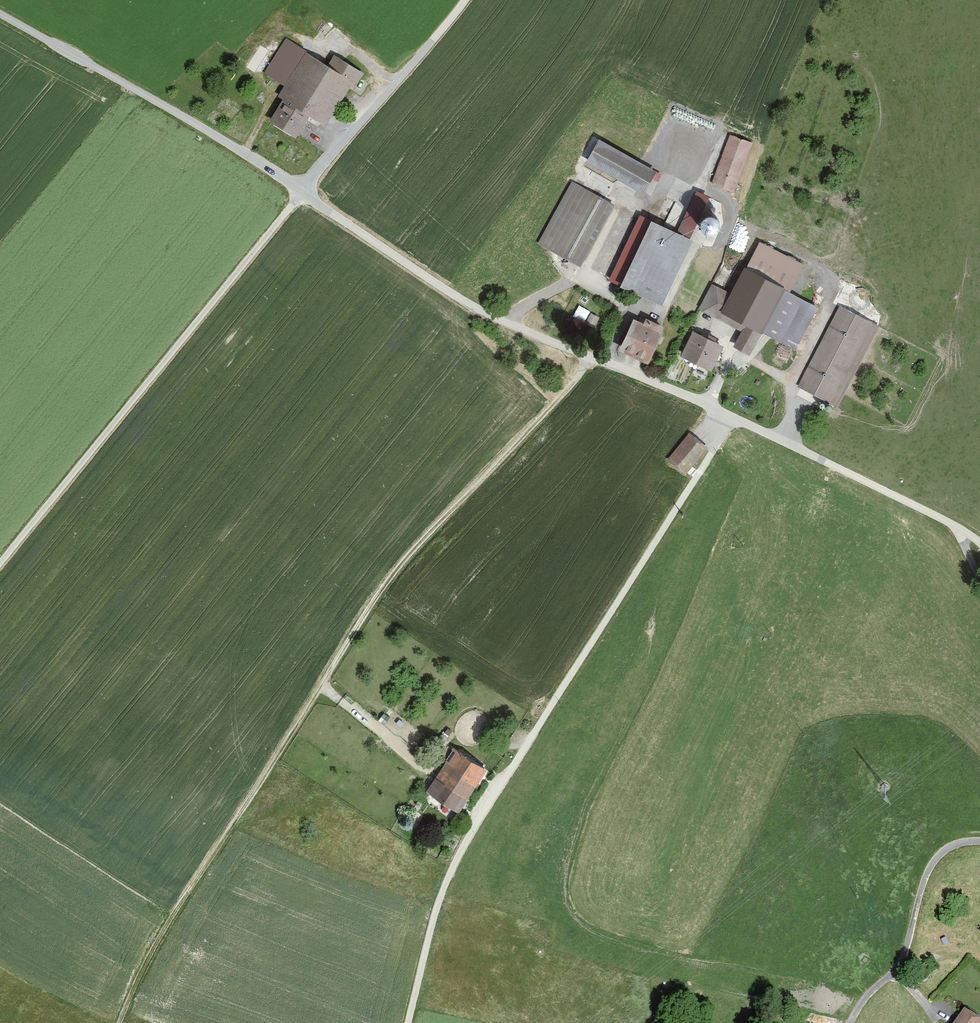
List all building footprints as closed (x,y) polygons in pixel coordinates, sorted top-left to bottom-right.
[(354,78),(279,35),(257,74),(288,91),(272,118),(298,133),(311,112),(328,122),(354,78)] [(750,145),(729,136),(710,181),(731,190),(750,145)] [(656,170),(601,139),(589,161),(644,192),(656,170)] [(693,239),(574,180),(543,241),(663,300),(693,239)] [(734,227),(691,210),(684,226),(713,237),(711,242),(725,248),(734,227)] [(802,266),(761,247),(739,292),(711,279),(697,309),(741,330),(735,343),(752,352),(763,330),(798,347),(819,305),(790,291),(802,266)] [(583,325),(590,309),(578,304),(571,319),(583,325)] [(870,322),(839,307),(800,385),(831,401),(870,322)] [(595,326),(600,316),(591,311),(586,321),(595,326)] [(663,329),(635,316),(620,346),(649,360),(663,329)] [(723,344),(694,329),(681,354),(711,369),(723,344)] [(703,447),(687,433),(667,456),(683,470),(703,447)] [(485,770),(451,746),(423,785),(457,809),(485,770)] [(966,1008),(956,1022),(979,1022),(979,1018),(966,1008)]
